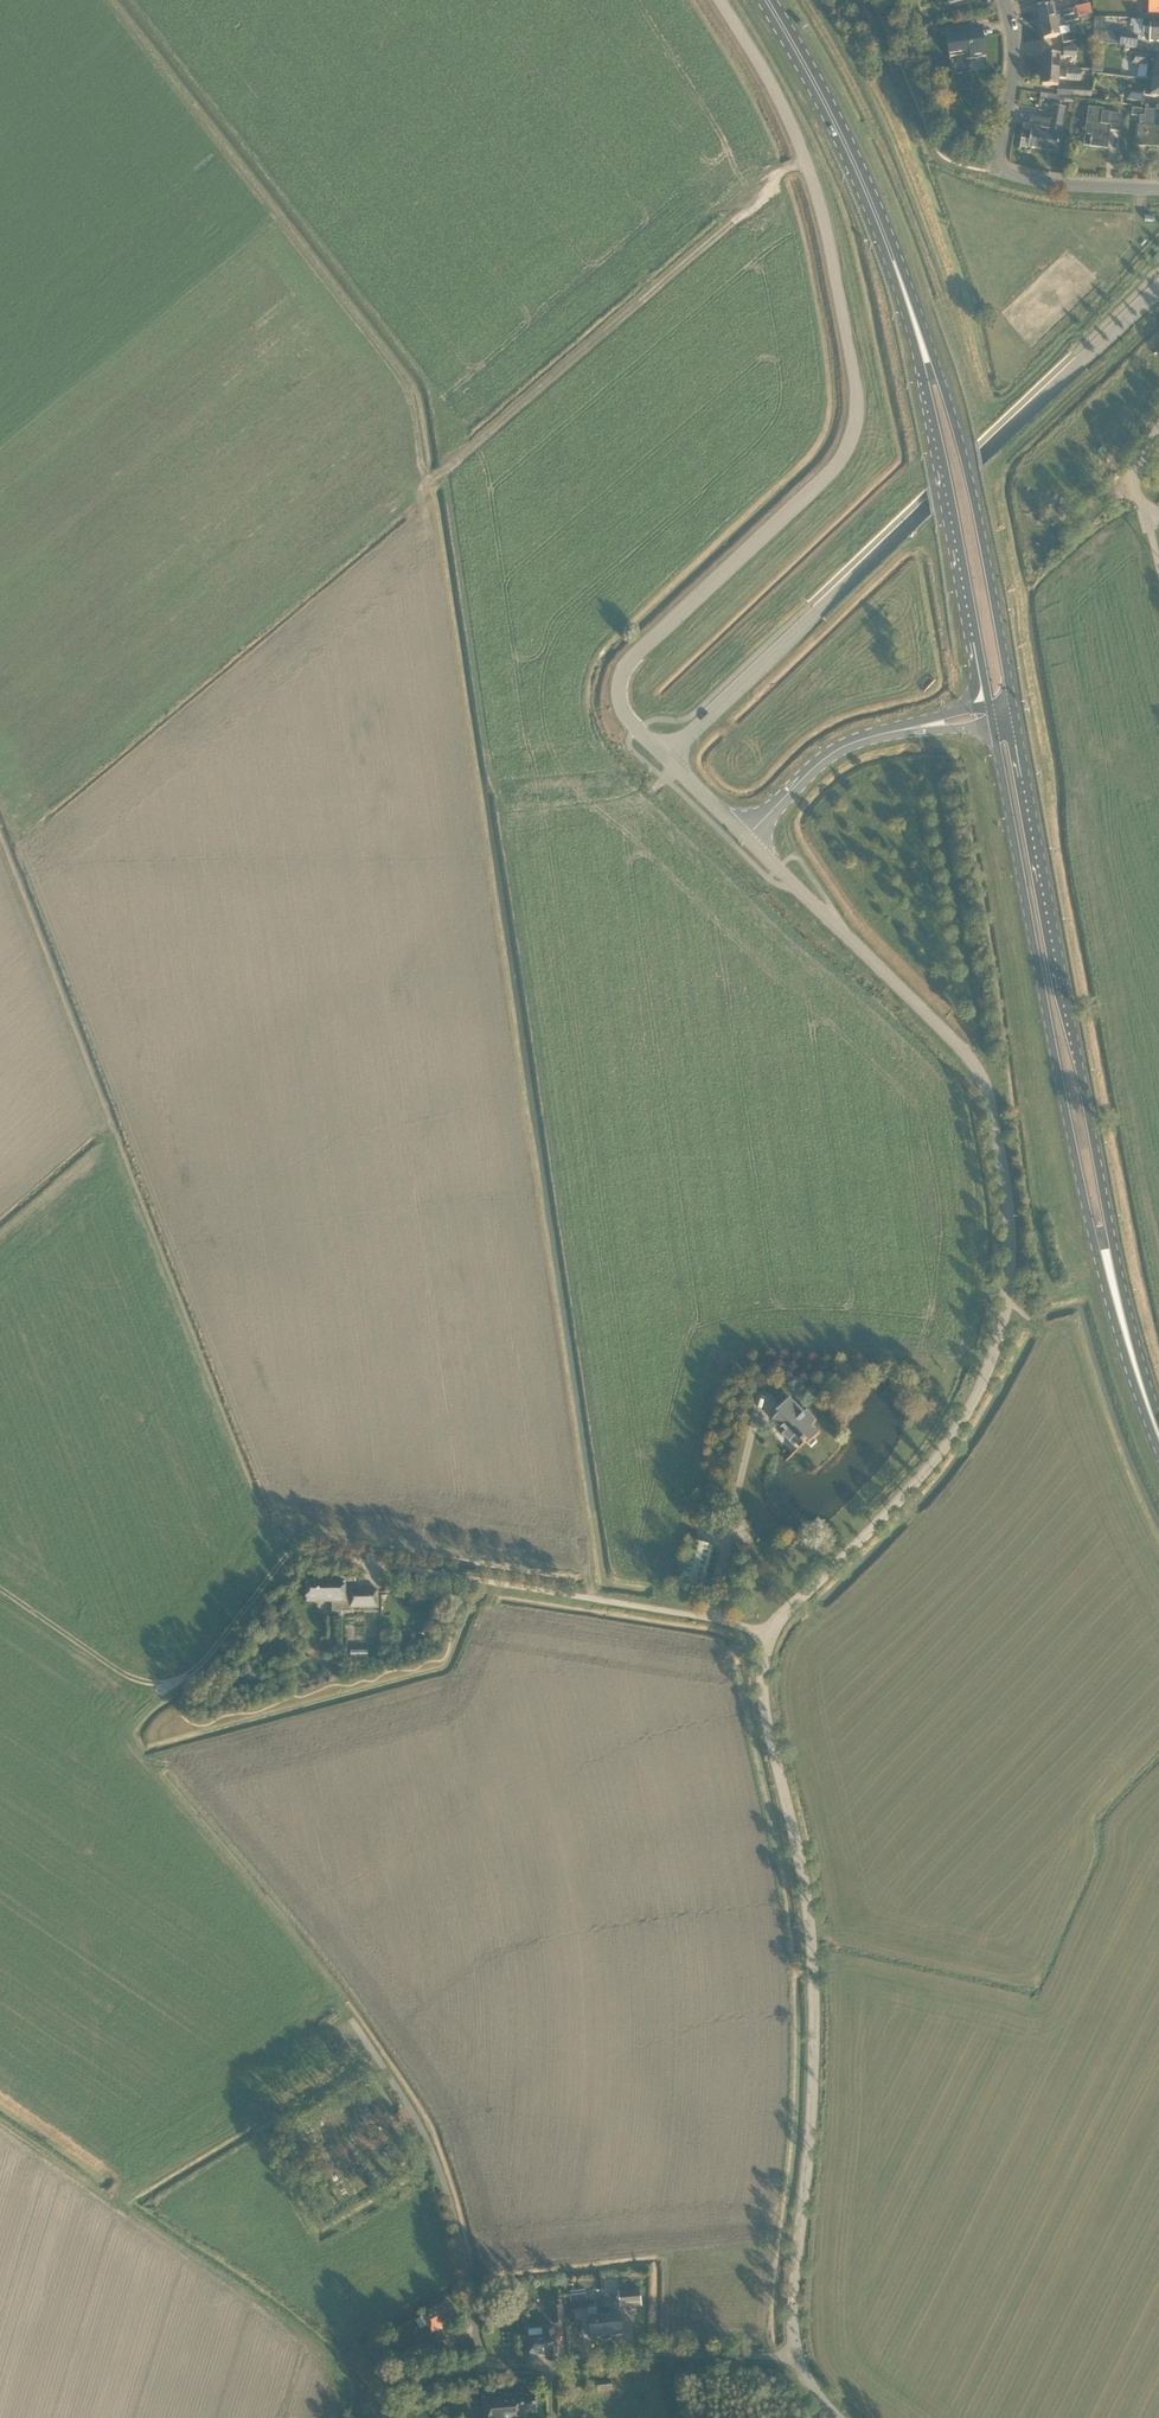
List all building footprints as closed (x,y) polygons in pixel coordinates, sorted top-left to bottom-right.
[(1132,1),(1149,1),(1149,15),(1158,15),(1158,0),(1132,0),(1132,1)] [(1055,15),(1053,6),(1038,10),(1041,26),(1063,21),(1062,17),(1070,15),(1071,21),(1078,20),(1078,17),(1077,14),(1074,14),(1073,11),(1055,15)] [(1077,14),(1078,17),(1092,14),(1091,9),(1090,6),(1076,9),(1077,14)] [(1044,39),(1059,36),(1061,36),(1063,44),(1076,41),(1074,33),(1070,34),(1068,27),(1065,27),(1064,23),(1071,21),(1070,15),(1062,17),(1063,21),(1041,26),(1044,39)] [(981,27),(963,30),(962,21),(944,24),(949,55),(965,53),(966,60),(986,57),(981,27)] [(1150,23),(1150,24),(1143,24),(1142,35),(1150,35),(1149,41),(1158,42),(1158,24),(1150,23)] [(916,31),(918,43),(927,41),(925,29),(916,31)] [(1137,37),(1121,35),(1119,47),(1136,49),(1137,37)] [(1064,56),(1077,57),(1077,49),(1064,48),(1064,56)] [(1155,64),(1156,57),(1133,54),(1132,64),(1148,66),(1146,80),(1158,82),(1158,65),(1155,64)] [(1059,71),(1060,56),(1044,55),(1043,70),(1059,71)] [(1073,75),(1074,69),(1066,69),(1066,72),(1059,71),(1043,70),(1042,86),(1058,86),(1058,79),(1066,79),(1066,75),(1073,75)] [(1146,80),(1144,91),(1128,89),(1127,100),(1144,102),(1144,96),(1150,97),(1158,98),(1158,82),(1146,80)] [(1093,84),(1087,84),(1087,88),(1074,87),(1074,88),(1058,87),(1057,96),(1091,97),(1092,89),(1093,89),(1093,84)] [(1066,108),(1052,106),(1050,121),(1048,135),(1040,134),(1041,128),(1024,125),(1021,139),(1029,140),(1028,147),(1057,152),(1059,139),(1060,139),(1066,108)] [(1109,114),(1108,125),(1101,125),(1103,110),(1089,108),(1085,134),(1092,134),(1090,147),(1107,149),(1110,131),(1119,132),(1121,115),(1109,114)] [(1158,140),(1158,128),(1153,128),(1155,111),(1133,109),(1132,116),(1141,117),(1140,128),(1139,128),(1138,146),(1158,147),(1158,140)] [(807,1410),(804,1413),(790,1398),(776,1412),(778,1414),(772,1420),(781,1429),(783,1427),(786,1430),(782,1435),(789,1443),(795,1437),(803,1445),(806,1442),(811,1447),(817,1442),(814,1439),(820,1433),(812,1426),(816,1420),(807,1410)] [(690,1541),(678,1586),(701,1592),(713,1547),(690,1541)] [(729,1568),(734,1582),(745,1578),(740,1564),(729,1568)] [(346,1594),(346,1573),(332,1573),(332,1580),(308,1580),(308,1600),(333,1600),(333,1610),(352,1610),(352,1606),(378,1607),(379,1588),(371,1588),(371,1590),(351,1590),(351,1594),(346,1594)] [(443,1596),(444,1596),(445,1589),(415,1585),(413,1592),(433,1595),(443,1596)] [(433,1595),(429,1618),(440,1619),(443,1596),(433,1595)] [(428,1639),(440,1619),(429,1618),(419,1633),(428,1639)] [(316,2172),(312,2166),(303,2171),(307,2178),(316,2172)] [(620,2308),(634,2306),(633,2289),(618,2290),(620,2308)] [(588,2309),(586,2290),(570,2291),(572,2311),(588,2309)] [(448,2305),(446,2301),(422,2314),(432,2333),(442,2328),(441,2326),(450,2321),(451,2323),(456,2320),(454,2315),(456,2314),(451,2304),(448,2305)] [(552,2306),(554,2323),(563,2322),(561,2306),(552,2306)] [(604,2307),(607,2336),(623,2335),(621,2313),(611,2314),(610,2306),(604,2307)] [(590,2338),(607,2336),(604,2307),(597,2307),(598,2316),(588,2317),(590,2338)] [(529,2338),(531,2356),(557,2354),(554,2326),(544,2327),(544,2336),(529,2338)] [(453,2343),(451,2344),(447,2338),(436,2344),(444,2360),(458,2352),(453,2343)] [(505,2393),(483,2395),(485,2417),(524,2417),(523,2414),(537,2413),(536,2396),(522,2397),(522,2394),(506,2395),(505,2393)]
